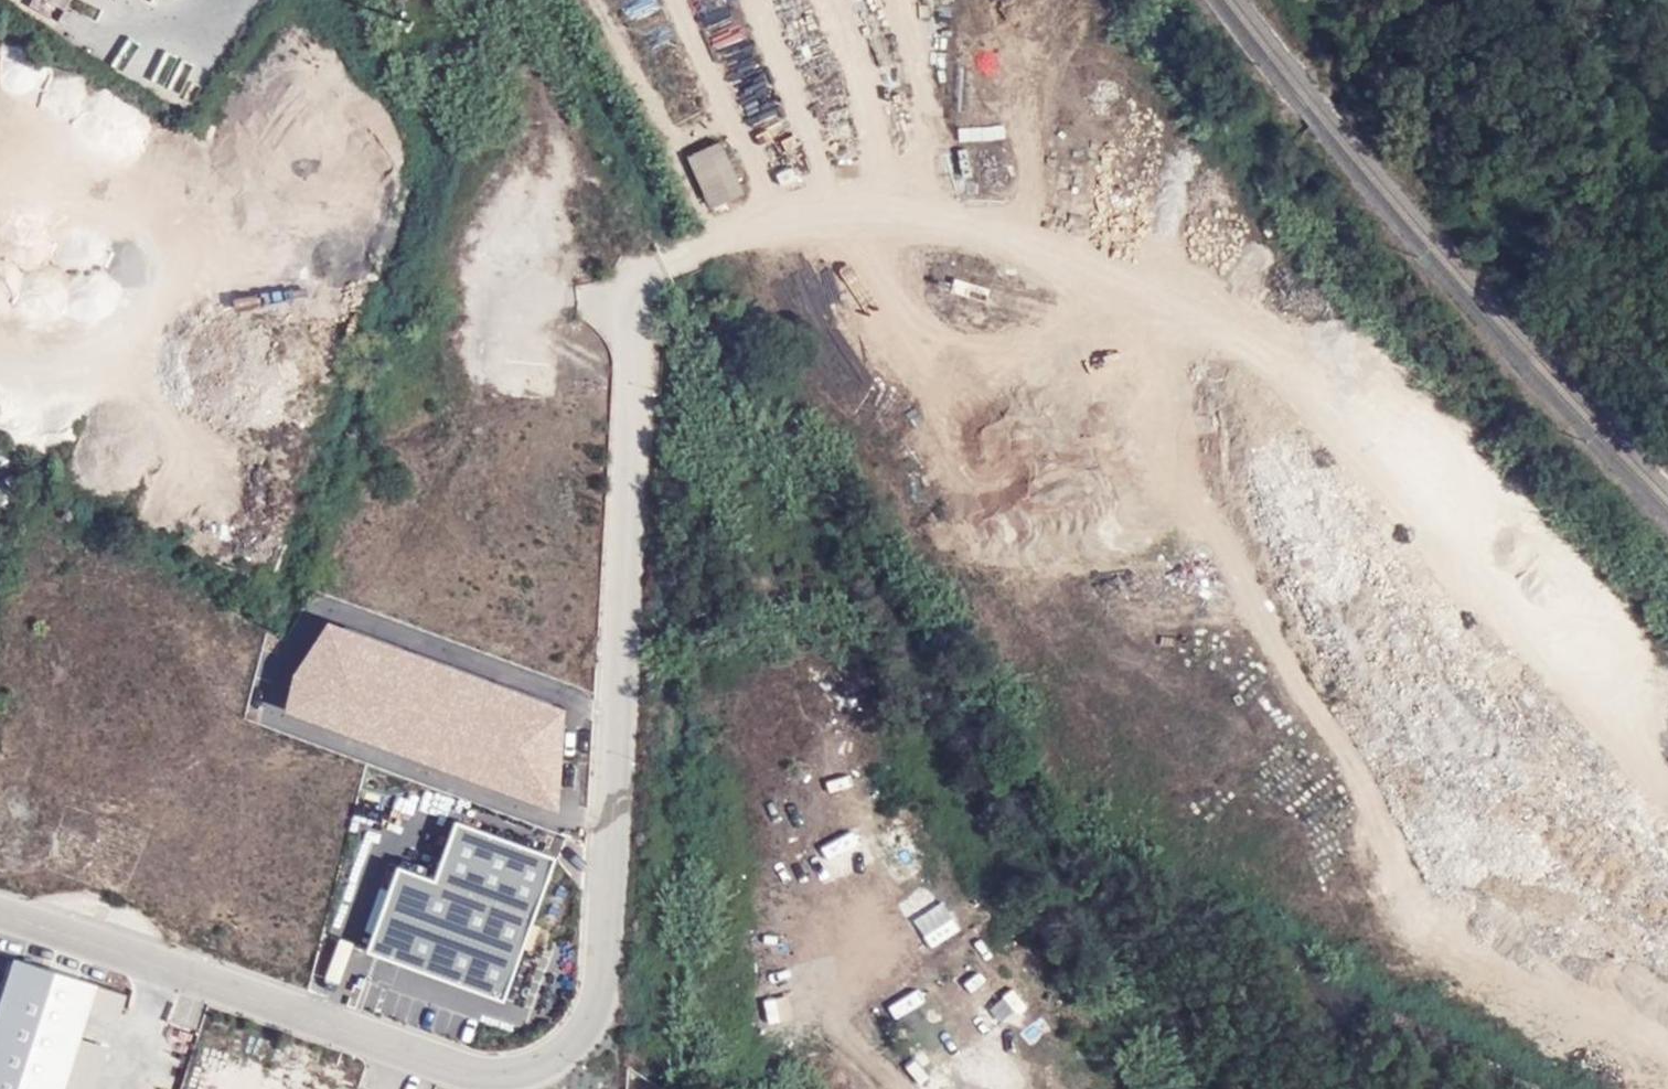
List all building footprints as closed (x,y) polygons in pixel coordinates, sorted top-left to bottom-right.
[(658,6),(655,0),(615,0),(631,24),(658,6)] [(719,142),(685,157),(709,211),(743,196),(719,142)] [(504,395),(542,399),(546,365),(508,360),(504,395)] [(439,888),(409,877),(378,961),(515,1011),(571,861),(464,822),(439,888)] [(15,958),(0,1005),(0,1088),(61,1088),(86,1007),(119,1017),(127,992),(15,958)] [(119,1017),(86,1007),(61,1088),(95,1088),(119,1017)]
